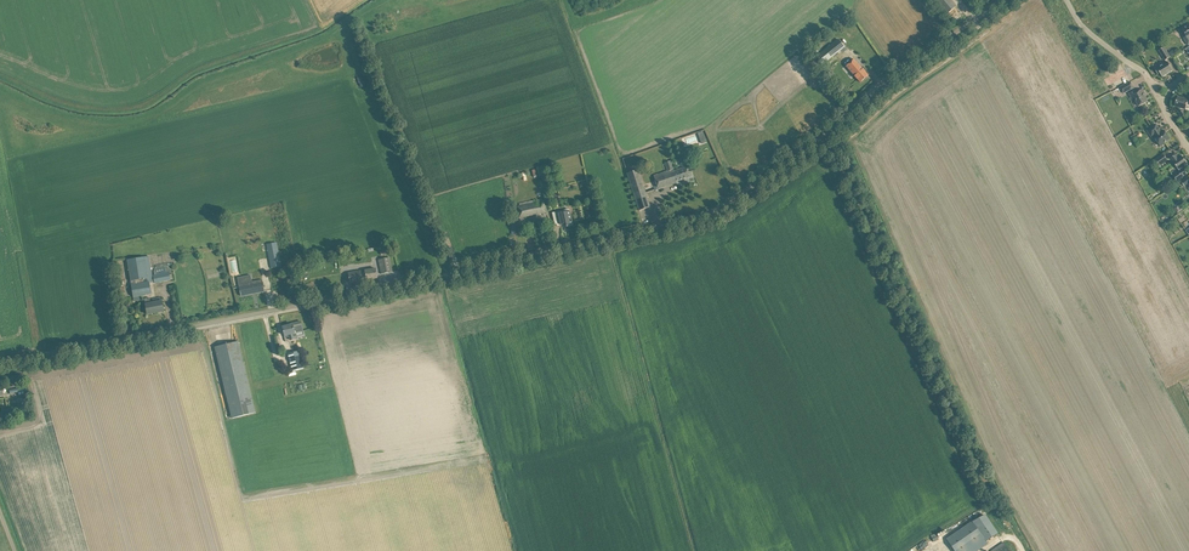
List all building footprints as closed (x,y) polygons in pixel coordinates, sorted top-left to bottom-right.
[(952,2),(950,0),(934,0),(947,14),(956,6),(952,2)] [(815,57),(821,65),(844,47),(838,39),(838,40),(836,38),(834,40),(835,42),(815,57)] [(1164,47),(1159,51),(1165,60),(1170,57),(1164,47)] [(868,75),(864,71),(854,59),(846,66),(860,82),(868,75)] [(1173,70),(1167,61),(1155,68),(1159,74),(1160,73),(1162,77),(1173,70)] [(1134,88),(1130,82),(1120,87),(1124,93),(1134,88)] [(1129,93),(1132,99),(1134,97),(1139,106),(1148,101),(1144,95),(1145,94),(1143,89),(1136,93),(1135,90),(1129,93)] [(1186,109),(1188,99),(1183,97),(1183,98),(1178,97),(1176,101),(1175,102),(1175,104),(1175,105),(1175,106),(1181,108),(1180,108),(1180,109),(1180,110),(1181,111),(1181,112),(1179,113),(1181,118),(1187,115),(1184,110),(1184,109),(1186,109)] [(1164,130),(1162,132),(1156,124),(1147,130),(1152,137),(1153,136),(1161,146),(1165,144),(1164,143),(1170,139),(1164,130)] [(1187,162),(1186,160),(1185,159),(1182,156),(1179,157),(1177,154),(1170,159),(1173,163),(1179,171),(1179,170),(1180,171),(1179,172),(1182,177),(1188,173),(1184,168),(1184,167),(1183,167),(1188,164),(1187,163),(1187,162)] [(1156,160),(1160,165),(1167,160),(1164,155),(1156,160)] [(676,182),(690,177),(686,167),(674,171),(670,161),(665,163),(668,171),(654,175),(658,189),(676,183),(676,182)] [(650,207),(638,170),(627,173),(639,211),(650,207)] [(547,212),(546,206),(545,200),(517,206),(520,218),(547,212)] [(564,222),(566,222),(567,226),(573,225),(572,221),(573,221),(572,220),(572,221),(570,211),(569,211),(568,209),(558,212),(555,212),(556,214),(553,215),(555,224),(560,223),(561,225),(564,224),(564,222)] [(282,266),(277,242),(267,244),(271,268),(282,266)] [(131,281),(133,297),(152,294),(150,282),(153,281),(149,256),(127,260),(131,281)] [(392,271),(391,265),(389,258),(378,260),(381,274),(392,271)] [(377,278),(376,272),(376,267),(365,269),(365,271),(361,272),(361,269),(348,272),(350,283),(362,280),(362,279),(366,278),(367,280),(377,278)] [(169,272),(166,273),(165,268),(156,270),(157,274),(153,275),(155,283),(171,280),(169,272)] [(239,287),(241,296),(253,294),(253,293),(256,292),(256,293),(265,291),(263,279),(252,282),(250,275),(241,277),(243,286),(239,287)] [(164,311),(163,305),(162,298),(153,299),(153,301),(150,301),(150,298),(145,299),(147,314),(164,311)] [(303,331),(301,321),(292,323),(292,324),(282,327),(285,335),(290,334),(291,340),(296,339),(294,333),(303,331)] [(256,412),(240,347),(239,341),(215,347),(232,418),(256,412)] [(289,353),(288,354),(292,370),(304,368),(304,367),(304,366),(300,351),(295,352),(289,353)] [(20,398),(24,414),(29,413),(25,397),(20,398)] [(985,514),(973,521),(978,528),(986,541),(998,533),(985,514)] [(946,538),(954,550),(978,550),(988,544),(988,543),(986,541),(980,532),(978,528),(973,521),(972,520),(946,538)]
